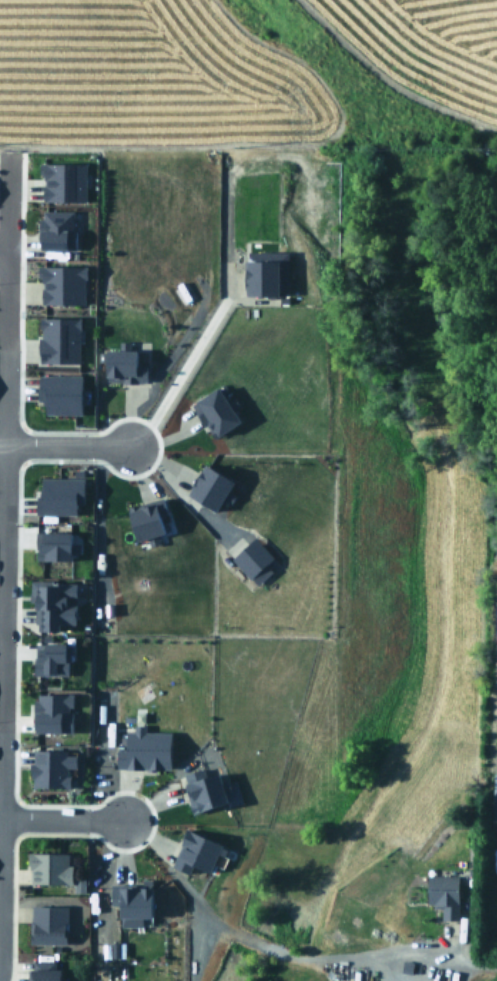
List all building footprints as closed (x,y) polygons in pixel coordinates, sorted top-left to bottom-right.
[(85,162),(42,161),(41,199),(85,200),(85,162)] [(73,209),(42,209),(42,218),(36,218),(37,248),(73,247),(73,209)] [(242,294),(275,295),(276,293),(286,293),(287,250),(243,249),(242,294)] [(36,265),(36,278),(40,278),(41,302),(85,302),(84,264),(36,265)] [(36,362),(79,361),(78,341),(86,340),(85,327),(79,327),(79,316),(39,316),(39,338),(36,338),(36,362)] [(145,380),(145,363),(136,363),(136,348),(102,348),(102,380),(145,380)] [(78,412),(79,373),(36,373),(36,400),(42,400),(41,412),(78,412)] [(212,436),(237,419),(215,385),(189,403),(212,436)] [(183,492),(211,511),(231,482),(203,463),(183,492)] [(81,476),(36,475),(36,512),(74,513),(74,502),(81,502),(81,476)] [(70,530),(34,531),(34,559),(69,558),(69,553),(79,552),(79,541),(70,541),(70,530)] [(230,555),(253,584),(271,570),(264,562),(271,556),(254,535),(230,555)] [(75,580),(32,579),(31,629),(57,629),(58,622),(75,623),(75,599),(74,599),(75,580)] [(33,673),(65,674),(66,653),(68,653),(68,642),(34,641),(33,673)] [(32,692),(31,731),(70,731),(70,705),(71,705),(71,693),(32,692)] [(123,714),(122,721),(143,722),(144,711),(133,710),(133,714),(123,714)] [(168,730),(144,730),(144,723),(132,723),(132,730),(124,730),(124,749),(115,749),(115,767),(168,767),(168,730)] [(67,787),(68,766),(75,766),(75,754),(67,753),(67,749),(32,748),(32,763),(29,763),(29,786),(67,787)] [(236,778),(219,782),(216,771),(204,774),(202,767),(182,772),(185,781),(182,782),(190,811),(227,801),(228,805),(242,801),(236,778)] [(207,872),(211,862),(221,866),(228,846),(183,830),(171,866),(188,872),(190,866),(207,872)] [(28,884),(70,882),(69,862),(67,863),(66,851),(27,852),(28,884)] [(457,874),(425,874),(425,904),(440,904),(440,917),(457,918),(457,874)] [(109,883),(108,903),(117,903),(117,925),(140,925),(141,916),(148,916),(149,878),(137,878),(137,884),(109,883)] [(69,906),(31,906),(31,944),(69,944),(69,906)] [(124,941),(101,942),(102,957),(124,956),(124,941)] [(31,959),(31,968),(25,968),(25,980),(61,980),(61,968),(54,968),(54,959),(31,959)]
